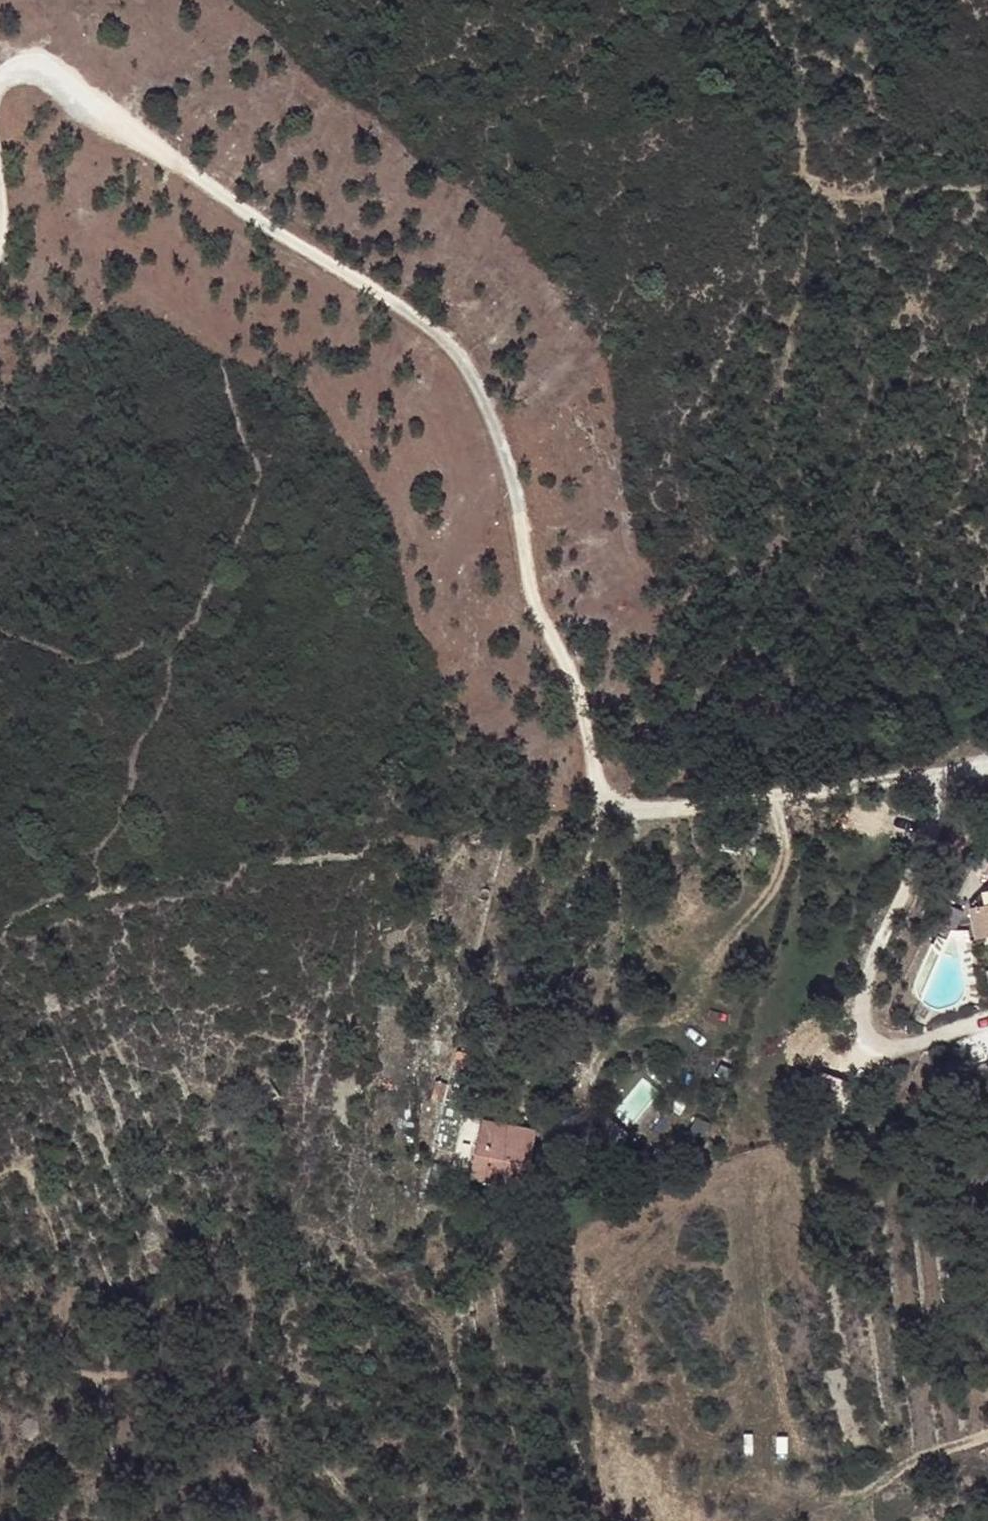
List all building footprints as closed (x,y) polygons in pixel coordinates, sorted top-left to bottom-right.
[(972,909),(978,941),(987,939),(987,906),(972,909)] [(469,1165),(512,1171),(517,1146),(529,1148),(531,1138),(474,1129),(469,1165)] [(517,1146),(512,1171),(526,1173),(529,1148),(517,1146)]
